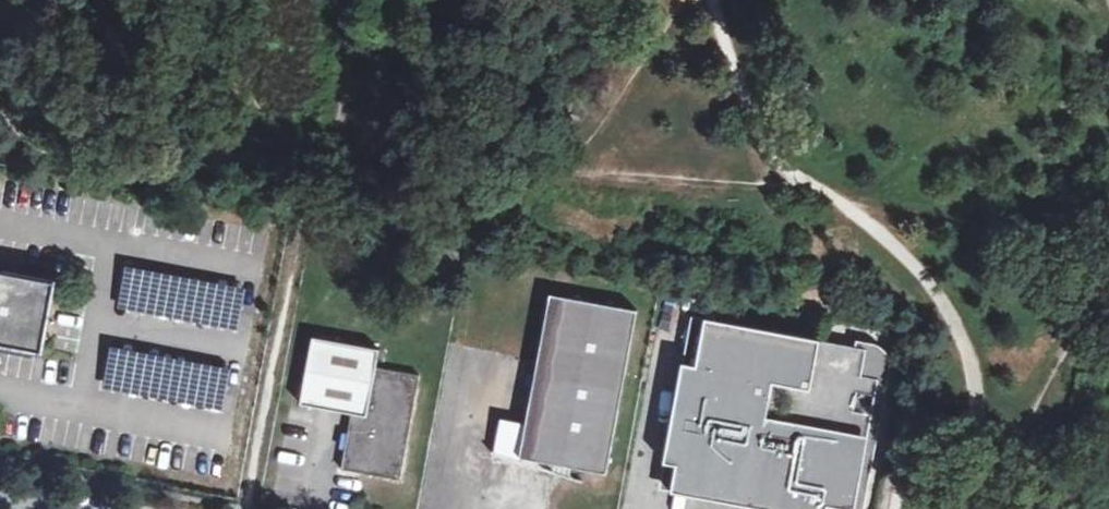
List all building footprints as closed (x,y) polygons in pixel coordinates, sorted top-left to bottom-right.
[(56,276),(0,266),(0,338),(43,346),(56,276)] [(247,289),(126,266),(118,307),(239,330),(247,289)] [(525,426),(520,455),(608,473),(638,310),(551,294),(525,426)] [(668,462),(681,464),(676,491),(775,508),(839,508),(840,506),(860,508),(861,508),(866,479),(865,479),(876,414),(858,410),(862,392),(880,395),(883,378),(866,375),(870,348),(709,318),(700,365),(686,363),(668,462)] [(401,479),(420,376),(376,368),(380,349),(314,336),(301,404),(352,413),(347,446),(346,446),(342,469),(401,479)] [(228,370),(107,347),(99,387),(220,411),(228,370)] [(525,426),(499,420),(493,452),(519,460),(520,455),(525,426)]
